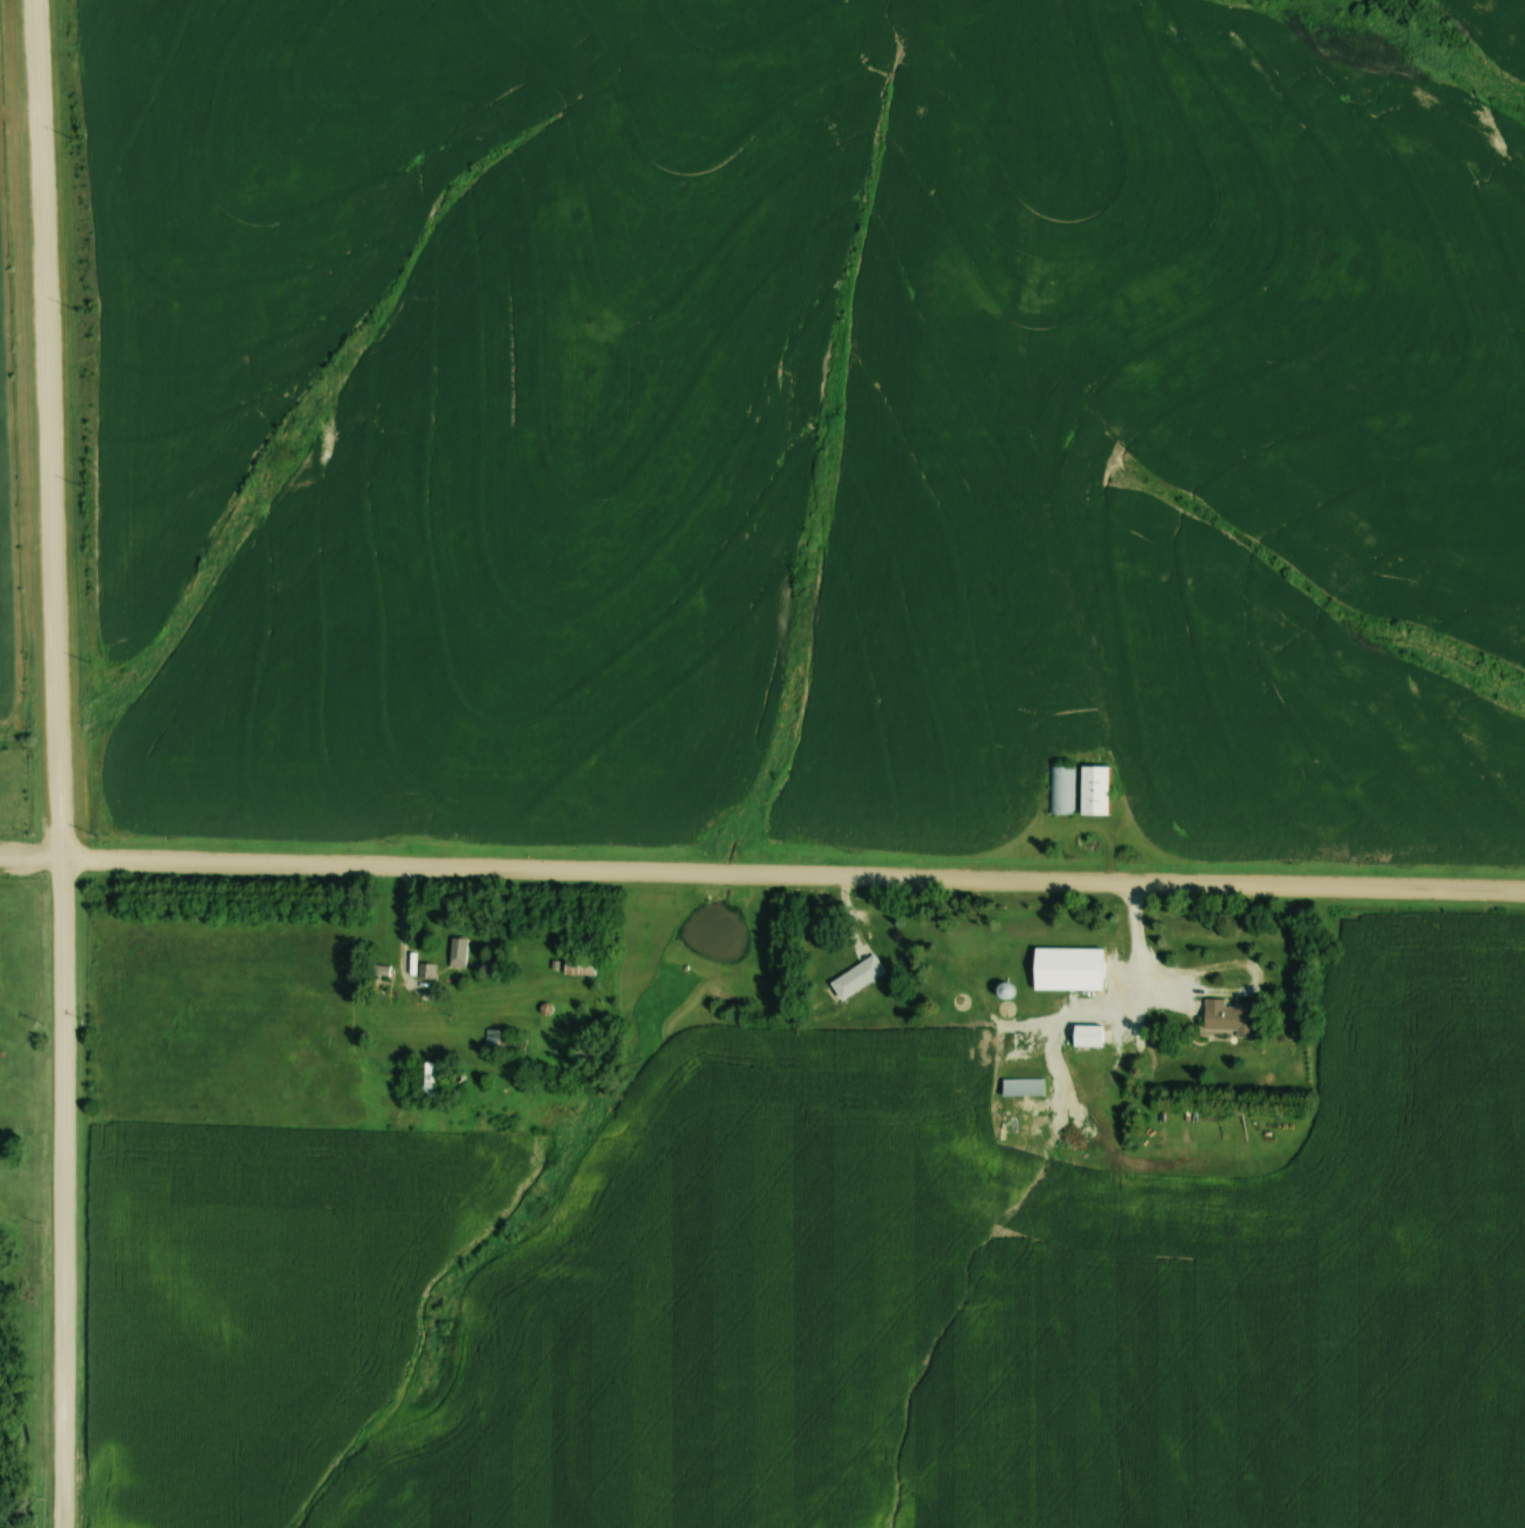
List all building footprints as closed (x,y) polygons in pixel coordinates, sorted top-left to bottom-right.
[(1049,814),(1075,814),(1075,766),(1049,766),(1049,814)] [(1108,815),(1108,766),(1080,766),(1080,815),(1108,815)] [(466,937),(450,937),(449,967),(465,968),(466,937)] [(1102,990),(1102,949),(1034,948),(1033,989),(1102,990)] [(563,976),(593,976),(594,953),(564,953),(563,976)] [(837,1003),(885,973),(873,954),(825,984),(837,1003)] [(434,965),(419,964),(419,977),(433,978),(434,965)] [(1235,1031),(1235,1036),(1250,1037),(1251,1002),(1235,1002),(1234,1006),(1225,1006),(1225,999),(1204,999),(1204,1030),(1235,1031)] [(1072,1047),(1101,1047),(1101,1024),(1072,1024),(1072,1047)] [(508,1051),(508,1031),(485,1031),(485,1051),(508,1051)] [(444,1064),(418,1064),(418,1095),(444,1095),(444,1064)] [(1042,1096),(1042,1079),(1001,1079),(1001,1096),(1042,1096)]
